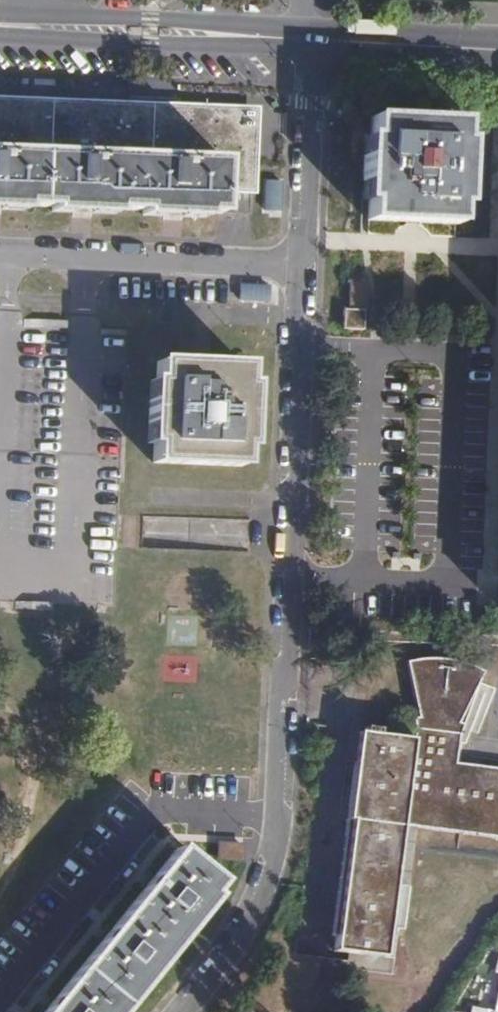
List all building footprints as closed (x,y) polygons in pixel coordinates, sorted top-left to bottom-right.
[(242,167),(240,194),(263,195),(268,103),(0,89),(0,154),(242,167)] [(460,126),(374,120),(374,140),(366,140),(365,201),(372,201),(373,200),(372,223),(458,227),(459,204),(466,205),(468,145),(460,144),(460,126)] [(241,220),(240,194),(242,167),(0,154),(0,211),(241,220)] [(242,390),(156,385),(156,404),(148,404),(147,466),(154,465),(154,464),(154,487),(240,491),(241,468),(248,469),(250,409),(242,408),(242,390)] [(335,944),(388,952),(406,821),(497,834),(497,765),(457,760),(460,719),(484,670),(450,656),(423,657),(406,660),(420,716),(418,736),(365,730),(335,944)] [(36,1011),(110,1011),(219,882),(169,846),(36,1011)]
